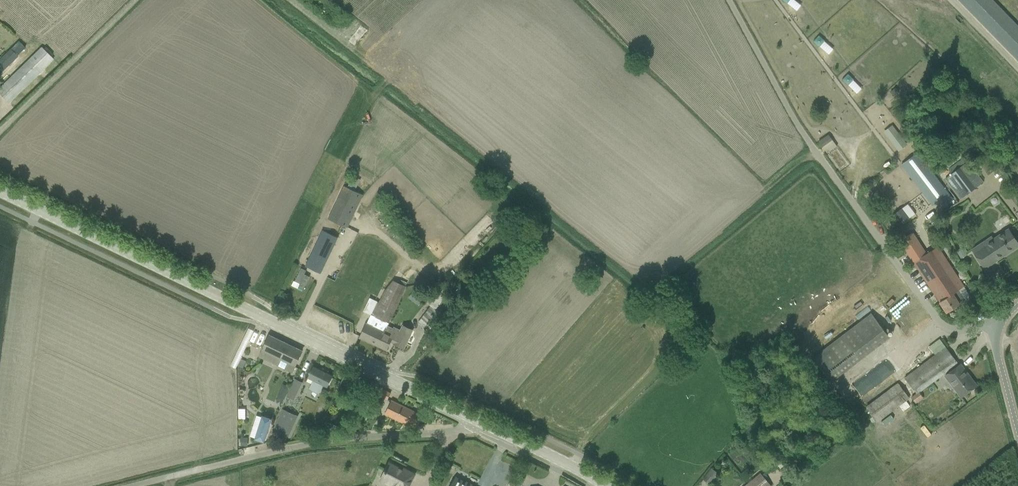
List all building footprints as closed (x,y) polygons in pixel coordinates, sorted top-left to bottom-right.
[(993,0),(959,0),(1017,60),(1017,26),(993,0)] [(18,23),(13,29),(25,40),(31,33),(18,23)] [(826,42),(820,36),(813,42),(819,48),(826,42)] [(28,59),(0,86),(0,94),(8,102),(52,59),(50,56),(52,54),(46,47),(44,50),(41,46),(28,59)] [(17,56),(10,49),(6,53),(0,58),(0,73),(17,56)] [(855,80),(849,73),(842,80),(848,86),(855,80)] [(895,97),(900,94),(895,87),(890,91),(895,97)] [(908,144),(893,124),(884,131),(899,151),(908,144)] [(818,141),(827,154),(838,146),(828,134),(820,140),(818,141)] [(901,164),(922,193),(932,206),(948,193),(917,152),(902,164),(901,164)] [(967,161),(945,178),(960,199),(983,182),(967,161)] [(363,195),(344,185),(328,218),(347,227),(363,195)] [(971,249),(984,268),(1017,245),(1017,243),(1008,229),(994,239),(991,235),(971,249)] [(319,273),(320,273),(337,237),(322,230),(305,266),(314,271),(319,273)] [(912,232),(899,240),(946,312),(959,304),(959,303),(964,299),(959,290),(964,287),(937,247),(926,254),(912,232)] [(957,252),(961,259),(966,255),(962,249),(957,252)] [(299,284),(298,287),(303,290),(309,277),(304,274),(306,270),(301,268),(294,281),(299,284)] [(365,295),(337,282),(328,277),(311,314),(347,331),(365,295)] [(374,308),(364,328),(360,337),(376,345),(382,333),(383,333),(387,326),(405,287),(393,281),(384,292),(379,302),(377,301),(374,308)] [(467,294),(460,286),(455,292),(462,299),(467,294)] [(431,306),(427,311),(418,322),(423,326),(422,327),(430,333),(443,316),(445,317),(454,305),(444,297),(448,292),(443,289),(433,298),(432,301),(429,304),(431,306)] [(414,291),(408,299),(418,306),(424,298),(414,291)] [(888,298),(903,325),(912,321),(898,293),(888,298)] [(374,308),(377,301),(369,297),(365,304),(374,308)] [(871,313),(863,319),(813,358),(831,381),(889,337),(871,313)] [(382,333),(376,345),(386,350),(390,341),(394,343),(403,348),(412,330),(403,326),(400,331),(393,328),(393,329),(387,326),(383,333),(382,333)] [(302,351),(269,335),(259,356),(292,372),(302,351)] [(904,378),(915,394),(911,397),(915,403),(923,398),(919,392),(957,363),(945,347),(904,378)] [(960,364),(952,370),(944,376),(960,397),(974,386),(967,376),(968,375),(960,364)] [(327,387),(333,376),(313,366),(307,377),(313,380),(309,389),(310,388),(318,392),(318,393),(318,394),(323,385),(327,387)] [(862,375),(849,384),(858,395),(870,385),(862,375)] [(355,382),(366,387),(369,381),(358,376),(355,382)] [(295,379),(287,396),(294,400),(302,383),(295,379)] [(283,383),(279,392),(286,395),(289,386),(283,383)] [(876,422),(882,418),(887,426),(892,422),(887,415),(899,406),(903,411),(910,406),(906,400),(908,398),(898,384),(866,408),(876,422)] [(377,386),(374,393),(387,400),(390,393),(377,386)] [(409,425),(416,427),(422,415),(391,400),(384,414),(409,425)] [(297,416),(282,409),(273,429),(288,436),(297,416)] [(264,443),(271,419),(262,416),(254,440),(264,443)] [(768,462),(767,463),(771,469),(777,464),(780,469),(781,468),(785,465),(777,455),(774,451),(769,455),(772,458),(768,462)] [(389,463),(380,480),(392,485),(393,485),(395,485),(408,485),(414,474),(403,469),(403,470),(389,463)] [(760,473),(744,485),(771,485),(760,473)] [(466,482),(466,483),(456,477),(456,476),(455,476),(450,485),(474,485),(466,482)]
